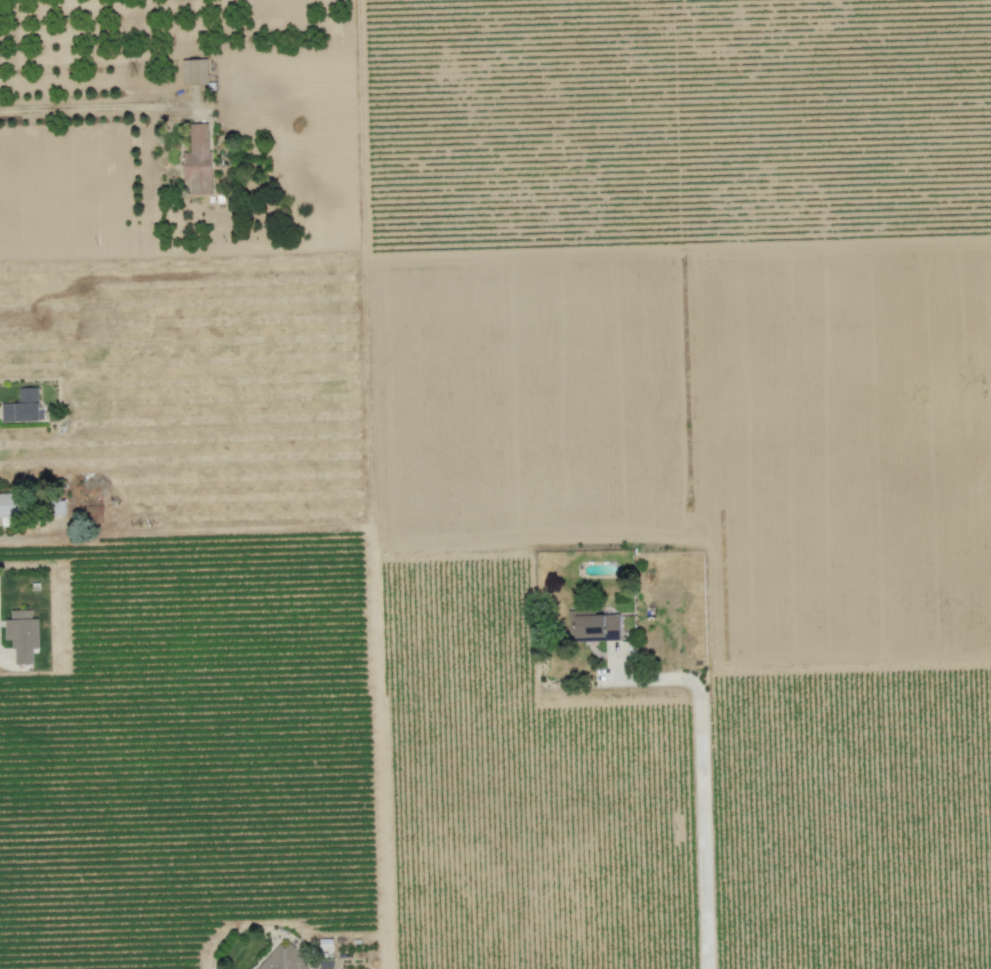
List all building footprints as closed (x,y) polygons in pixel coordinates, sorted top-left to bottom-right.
[(208,83),(207,58),(182,59),(183,84),(208,83)] [(188,124),(189,152),(182,152),(183,180),(190,180),(190,194),(212,193),(210,123),(188,124)] [(39,421),(38,387),(19,387),(19,403),(1,403),(2,421),(39,421)] [(2,517),(2,526),(10,525),(10,516),(21,516),(20,492),(0,493),(0,517),(2,517)] [(66,498),(48,500),(49,515),(67,514),(66,498)] [(40,647),(39,617),(32,618),(32,609),(10,610),(11,619),(4,619),(5,639),(13,639),(14,663),(33,663),(33,648),(40,647)] [(620,637),(619,613),(594,614),(594,609),(569,610),(571,639),(620,637)] [(256,968),(302,968),(309,962),(288,943),(284,948),(280,944),(256,968)]
